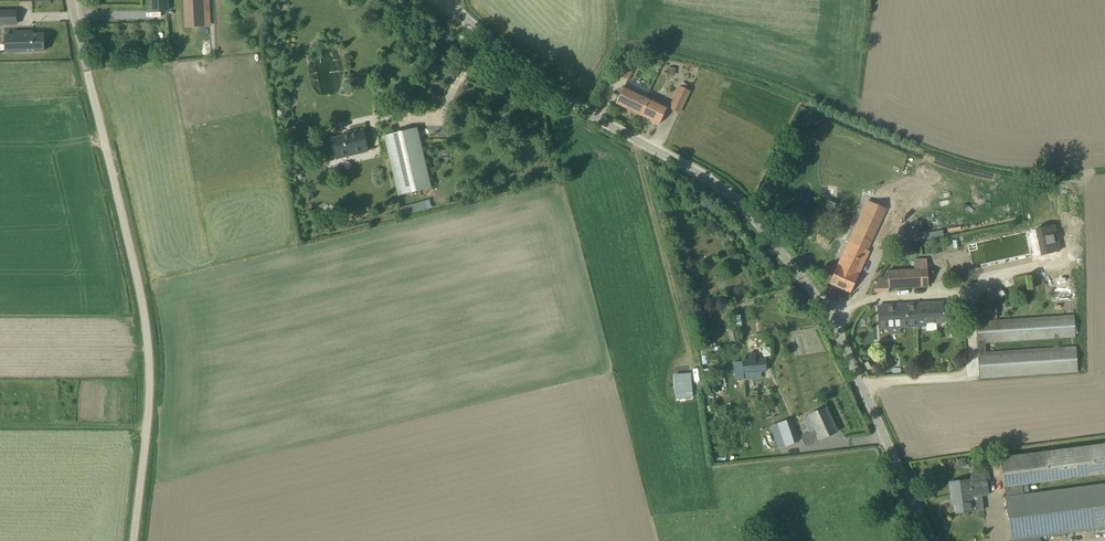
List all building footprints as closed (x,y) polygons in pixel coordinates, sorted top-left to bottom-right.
[(168,0),(150,0),(151,11),(168,10),(168,0)] [(186,27),(203,26),(202,0),(184,0),(186,27)] [(6,42),(14,42),(15,51),(45,50),(44,33),(30,33),(30,30),(14,31),(14,34),(6,34),(6,42)] [(628,79),(634,66),(625,62),(619,75),(628,79)] [(667,67),(666,75),(675,76),(675,68),(667,67)] [(616,103),(641,115),(649,98),(624,86),(616,103)] [(679,86),(668,108),(680,113),(690,91),(679,86)] [(667,107),(649,98),(641,115),(659,124),(667,107)] [(416,128),(384,135),(398,195),(431,188),(416,128)] [(362,129),(348,133),(348,134),(349,133),(349,135),(332,139),(337,158),(338,158),(338,156),(351,153),(352,155),(368,151),(362,129)] [(767,188),(764,195),(771,198),(774,191),(767,188)] [(848,242),(829,283),(851,292),(858,275),(869,251),(867,250),(881,219),(859,209),(845,240),(848,242)] [(970,269),(1067,250),(1063,230),(1062,230),(1061,223),(965,242),(970,269)] [(827,246),(832,237),(819,229),(814,238),(827,246)] [(687,250),(677,253),(679,263),(690,261),(687,250)] [(889,288),(928,286),(927,260),(914,260),(914,269),(888,271),(888,277),(880,278),(874,291),(889,291),(889,288)] [(916,304),(918,326),(926,325),(926,323),(944,322),(943,302),(916,304)] [(996,318),(996,303),(975,304),(976,320),(996,318)] [(918,326),(916,304),(877,306),(879,328),(918,326)] [(980,378),(1078,371),(1076,347),(986,353),(985,342),(1075,336),(1074,316),(976,322),(980,378)] [(743,373),(766,371),(765,359),(742,361),(743,373)] [(691,374),(673,375),(675,398),(693,397),(691,374)] [(809,445),(837,431),(825,407),(809,414),(817,430),(804,436),(809,445)] [(795,442),(791,429),(782,432),(785,445),(795,442)] [(1040,537),(1104,528),(1104,484),(1023,495),(1021,484),(1104,473),(1104,444),(1000,458),(1004,486),(1005,486),(1006,496),(1012,540),(1040,540),(1040,537)] [(955,499),(957,513),(973,511),(983,510),(982,500),(973,501),(972,496),(988,494),(986,480),(970,482),(970,480),(950,482),(952,499),(955,499)]
